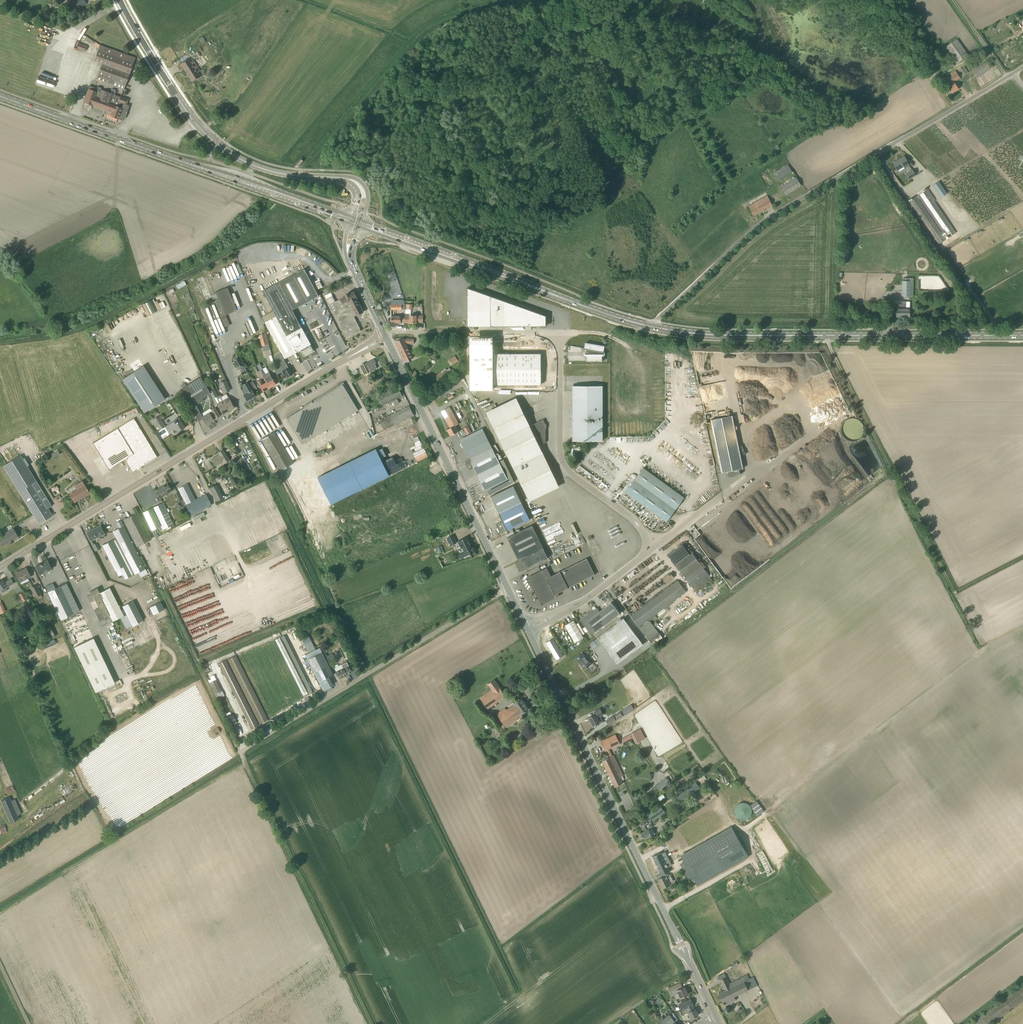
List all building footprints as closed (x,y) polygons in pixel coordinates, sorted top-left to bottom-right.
[(69,9),(70,11),(86,3),(85,0),(78,0),(67,6),(69,9)] [(957,63),(968,56),(956,39),(945,46),(957,63)] [(85,52),(87,46),(81,44),(79,43),(77,49),(85,52)] [(94,61),(102,64),(96,80),(124,90),(135,58),(100,45),(98,49),(94,61)] [(191,62),(189,58),(181,64),(192,81),(200,76),(198,72),(200,71),(194,60),(191,62)] [(952,62),(944,67),(947,71),(955,66),(952,62)] [(977,77),(990,68),(986,62),(973,70),(977,77)] [(954,82),(960,78),(955,70),(950,74),(951,76),(947,78),(946,76),(942,79),(947,86),(951,84),(952,85),(948,87),(952,93),(959,89),(954,82)] [(111,93),(106,91),(102,90),(102,89),(101,88),(100,87),(99,87),(98,87),(97,87),(96,87),(96,88),(90,85),(84,102),(88,104),(88,105),(91,107),(92,105),(105,110),(104,112),(103,114),(104,114),(104,113),(106,113),(106,114),(118,119),(118,118),(121,120),(123,120),(124,119),(125,118),(125,117),(126,114),(129,105),(127,104),(128,100),(120,96),(120,97),(117,96),(118,96),(115,94),(116,90),(112,88),(111,93)] [(218,112),(225,107),(222,104),(215,108),(218,112)] [(912,170),(908,164),(909,164),(904,156),(893,163),(897,170),(904,166),(906,170),(905,171),(907,173),(906,174),(909,178),(915,175),(913,170),(912,170)] [(788,165),(779,170),(774,172),(778,179),(783,177),(792,172),(788,165)] [(781,187),(786,195),(801,186),(796,177),(784,185),(783,183),(780,185),(781,187)] [(939,183),(933,187),(941,199),(947,195),(939,183)] [(926,190),(920,194),(910,201),(939,244),(946,239),(921,203),(918,199),(922,197),(924,200),(949,237),(956,233),(926,190)] [(754,215),(772,205),(768,198),(749,208),(754,215)] [(266,250),(268,255),(280,251),(277,245),(266,250)] [(395,255),(391,256),(399,278),(403,277),(395,255)] [(314,351),(311,345),(311,344),(293,310),(319,296),(305,269),(263,291),(274,310),(262,317),(285,359),(301,350),(304,356),(308,354),(309,354),(310,354),(310,353),(314,351)] [(910,296),(912,296),(912,293),(910,293),(910,281),(902,281),(902,296),(910,296)] [(219,301),(215,303),(220,314),(225,327),(229,325),(225,315),(237,310),(227,287),(215,292),(219,301)] [(546,316),(467,288),(467,326),(546,326),(546,316)] [(334,312),(346,338),(361,331),(354,317),(364,312),(356,297),(357,297),(354,291),(351,293),(350,291),(346,293),(346,295),(347,296),(336,302),(332,295),(327,298),(330,304),(328,305),(332,313),(334,312)] [(165,305),(168,303),(164,293),(154,298),(156,302),(162,299),(165,305)] [(906,308),(906,301),(902,301),(902,304),(897,304),(897,317),(909,317),(910,309),(906,308)] [(417,322),(419,322),(419,316),(416,316),(416,315),(410,315),(410,314),(405,314),(406,316),(403,316),(403,318),(402,318),(401,323),(410,323),(417,323),(417,322)] [(225,331),(221,321),(218,322),(217,320),(211,322),(216,334),(225,331)] [(262,346),(269,344),(265,333),(259,336),(262,346)] [(496,348),(496,337),(475,337),(475,348),(474,348),(474,385),(541,384),(541,371),(547,371),(547,353),(548,353),(549,352),(549,351),(548,350),(547,350),(546,350),(545,349),(545,348),(545,347),(544,346),(543,346),(542,347),(542,348),(509,348),(496,348)] [(405,362),(413,358),(406,343),(414,343),(414,339),(404,339),(404,338),(397,341),(397,343),(405,362)] [(603,356),(604,356),(604,355),(605,355),(605,354),(605,353),(604,353),(604,352),(603,352),(604,346),(602,346),(585,343),(585,347),(584,349),(586,349),(585,352),(584,353),(584,354),(583,354),(584,355),(584,356),(585,356),(586,356),(586,361),(602,361),(602,356),(603,356)] [(293,374),(287,365),(280,353),(274,356),(276,359),(280,367),(280,368),(275,371),(277,374),(283,371),(285,375),(286,374),(288,377),(293,374)] [(247,369),(238,355),(233,358),(238,366),(239,365),(243,372),(247,369)] [(364,364),(360,366),(364,374),(375,368),(373,363),(376,362),(373,357),(363,363),(364,364)] [(144,413),(165,399),(143,365),(122,379),(144,413)] [(263,376),(260,371),(258,367),(254,369),(256,373),(257,372),(260,377),(263,376)] [(439,382),(450,373),(446,368),(441,372),(435,377),(439,382)] [(270,388),(276,384),(271,374),(270,374),(269,372),(266,374),(263,369),(260,371),(263,376),(267,382),(270,388)] [(207,387),(200,377),(182,388),(198,421),(202,418),(206,424),(207,425),(208,425),(210,424),(211,422),(210,422),(213,420),(212,418),(215,416),(216,418),(219,416),(214,408),(211,410),(211,411),(202,417),(196,405),(201,402),(202,403),(205,401),(203,397),(210,393),(210,394),(211,394),(208,387),(207,387)] [(263,384),(261,379),(258,381),(263,391),(270,388),(267,382),(263,384)] [(221,382),(225,392),(230,390),(225,380),(221,382)] [(241,390),(248,401),(256,396),(253,391),(257,389),(253,381),(248,384),(249,385),(247,387),(241,390)] [(358,410),(343,384),(313,402),(312,401),(303,406),(304,408),(287,418),(303,444),(358,410)] [(211,394),(210,394),(213,399),(214,398),(217,396),(218,396),(212,385),(208,387),(211,394)] [(603,441),(603,426),(603,386),(574,386),(574,387),(573,389),(573,440),(603,441)] [(382,406),(398,398),(402,396),(398,387),(378,397),(382,406)] [(454,391),(445,395),(448,401),(457,396),(454,391)] [(228,397),(223,400),(222,400),(228,411),(234,408),(232,404),(233,404),(233,403),(232,401),(231,400),(230,401),(228,397)] [(489,416),(498,434),(500,439),(511,461),(527,496),(557,481),(540,446),(546,443),(546,428),(544,427),(543,426),(546,424),(543,419),(530,425),(530,424),(527,420),(519,402),(516,397),(487,412),(489,416)] [(222,400),(220,401),(217,403),(218,404),(223,414),(228,411),(222,400)] [(175,407),(179,414),(184,411),(180,404),(175,407)] [(383,430),(410,418),(414,415),(410,406),(379,421),(383,430)] [(449,407),(441,411),(450,428),(447,429),(451,436),(459,431),(456,426),(459,424),(450,407),(449,407)] [(719,460),(740,455),(732,415),(711,420),(719,460)] [(159,430),(165,427),(159,416),(153,419),(159,430)] [(862,435),(860,427),(861,427),(858,417),(841,422),(846,440),(862,435)] [(133,472),(157,457),(134,418),(93,442),(109,469),(125,459),(133,472)] [(178,421),(176,418),(173,420),(174,421),(167,425),(169,428),(167,430),(169,434),(173,432),(174,434),(185,428),(180,420),(178,421)] [(467,435),(472,432),(468,426),(463,429),(467,435)] [(280,471),(293,463),(274,432),(261,440),(280,471)] [(492,447),(484,432),(461,444),(469,459),(465,462),(469,470),(474,468),(477,475),(500,463),(494,450),(492,447)] [(316,442),(321,452),(328,448),(323,438),(316,442)] [(292,460),(297,457),(291,445),(286,447),(292,460)] [(384,464),(376,449),(318,477),(331,504),(389,475),(388,473),(389,472),(390,473),(392,472),(392,474),(406,467),(401,457),(395,460),(393,457),(386,461),(387,462),(384,464)] [(225,464),(229,461),(222,450),(218,453),(220,454),(212,459),(216,466),(224,462),(225,464)] [(23,459),(21,455),(3,466),(39,524),(52,516),(48,508),(51,506),(27,466),(23,459)] [(740,474),(739,469),(743,468),(740,455),(719,460),(721,473),(726,472),(727,477),(740,474)] [(500,463),(477,475),(485,490),(508,478),(500,463)] [(431,468),(430,468),(431,468),(433,474),(434,475),(434,474),(441,471),(440,468),(438,465),(431,468)] [(667,522),(684,497),(643,468),(626,492),(667,522)] [(160,498),(171,491),(167,484),(156,491),(160,498)] [(195,500),(187,484),(178,488),(186,504),(185,505),(192,518),(201,513),(200,511),(206,508),(209,506),(213,504),(207,494),(195,500)] [(74,502),(90,493),(85,485),(77,490),(69,495),(74,502)] [(216,502),(223,498),(217,485),(209,489),(216,502)] [(730,502),(736,498),(733,494),(727,497),(730,502)] [(507,531),(511,529),(530,520),(521,502),(498,513),(502,521),(496,524),(501,533),(507,530),(507,531)] [(163,530),(173,525),(163,503),(152,508),(143,512),(151,531),(161,526),(163,530)] [(137,547),(152,539),(135,508),(131,510),(133,515),(123,520),(137,547)] [(125,579),(145,569),(121,521),(116,523),(119,528),(113,531),(116,538),(103,545),(116,570),(120,569),(125,579)] [(91,541),(105,534),(100,525),(87,532),(91,541)] [(512,548),(537,536),(532,525),(507,537),(512,548)] [(18,537),(13,528),(0,536),(0,542),(2,546),(18,537)] [(451,545),(457,542),(453,535),(447,538),(451,545)] [(518,559),(543,547),(537,536),(512,548),(518,559)] [(466,537),(458,541),(461,548),(462,547),(465,552),(472,549),(470,544),(468,540),(466,537)] [(668,555),(676,565),(690,554),(682,544),(668,555)] [(544,549),(543,547),(518,559),(519,561),(515,562),(520,572),(526,569),(526,568),(548,558),(544,549)] [(712,580),(708,574),(692,553),(690,554),(676,565),(692,586),(697,593),(707,586),(706,585),(712,580)] [(558,593),(595,575),(587,558),(551,576),(547,568),(528,577),(541,605),(559,596),(558,593)] [(52,568),(48,560),(47,560),(48,561),(41,564),(40,563),(39,564),(40,565),(36,567),(39,575),(52,568)] [(649,581),(668,571),(666,567),(651,575),(649,571),(642,575),(644,578),(646,583),(649,582),(649,581)] [(26,580),(30,577),(26,568),(16,573),(20,581),(25,578),(26,580)] [(666,583),(674,578),(670,572),(662,578),(666,583)] [(11,578),(4,583),(2,579),(0,581),(0,590),(6,586),(7,587),(14,583),(11,578)] [(639,627),(643,624),(686,591),(678,581),(631,616),(639,627)] [(48,592),(61,620),(81,610),(67,583),(48,592)] [(41,595),(41,594),(36,585),(30,588),(35,598),(36,597),(41,595)] [(121,611),(110,588),(99,593),(97,588),(90,592),(91,594),(87,596),(90,602),(95,600),(99,608),(94,610),(100,621),(105,619),(105,620),(109,618),(111,622),(124,615),(123,615),(125,614),(123,610),(121,611)] [(23,602),(27,600),(22,592),(19,595),(23,602)] [(126,615),(120,618),(126,628),(132,625),(132,626),(143,620),(133,601),(122,606),(126,615)] [(153,615),(164,609),(160,602),(150,607),(153,615)] [(597,608),(597,607),(581,617),(583,619),(581,620),(591,635),(594,632),(595,631),(596,632),(620,613),(611,602),(599,611),(597,608)] [(623,618),(597,637),(601,642),(617,664),(643,644),(623,618)] [(574,620),(567,624),(565,625),(575,642),(582,638),(584,637),(582,635),(585,634),(578,623),(576,624),(574,620)] [(653,645),(663,638),(650,620),(640,628),(653,645)] [(135,648),(150,641),(146,632),(131,639),(135,648)] [(96,692),(115,683),(93,637),(74,647),(96,692)] [(56,643),(54,639),(42,645),(43,649),(49,647),(56,643)] [(546,643),(556,660),(563,656),(553,639),(546,643)] [(325,684),(326,688),(332,685),(328,677),(333,674),(322,652),(307,659),(319,682),(319,681),(322,686),(325,684)] [(591,664),(582,653),(576,658),(584,668),(587,666),(587,667),(591,673),(597,668),(593,662),(591,664)] [(259,724),(268,720),(236,655),(227,660),(259,724)] [(340,679),(347,675),(346,675),(352,672),(347,662),(341,664),(343,668),(336,671),(340,679)] [(488,709),(506,696),(494,679),(488,684),(492,689),(480,697),(482,700),(488,709)] [(217,699),(220,698),(224,696),(222,691),(215,694),(217,699)] [(524,702),(521,699),(513,704),(514,706),(510,709),(509,707),(504,710),(504,709),(497,713),(503,723),(506,728),(523,716),(521,713),(528,709),(526,705),(527,705),(524,702)] [(625,714),(634,709),(632,704),(623,709),(625,714)] [(592,726),(600,722),(599,722),(602,720),(600,716),(603,715),(600,709),(594,712),(595,715),(589,718),(592,726)] [(616,720),(623,716),(620,712),(614,716),(613,716),(606,720),(609,725),(616,720)] [(645,739),(640,728),(621,738),(623,742),(632,738),(635,744),(645,739)] [(616,735),(611,737),(615,746),(620,744),(616,735)] [(605,740),(601,742),(605,751),(608,749),(608,750),(610,749),(605,740)] [(614,755),(613,756),(611,757),(602,761),(615,787),(623,783),(620,777),(624,775),(614,755)] [(696,780),(674,795),(680,803),(700,789),(697,785),(708,777),(704,772),(694,779),(696,780)] [(666,777),(656,785),(660,790),(670,781),(666,777)] [(4,789),(6,794),(15,790),(12,785),(4,789)] [(1,801),(11,822),(19,819),(17,815),(21,813),(15,799),(11,801),(9,797),(1,801)] [(742,820),(745,820),(746,819),(747,819),(749,818),(750,816),(751,815),(752,813),(752,812),(752,810),(752,809),(751,808),(751,807),(750,806),(750,805),(749,804),(747,803),(746,803),(744,802),(743,802),(741,803),(739,804),(738,804),(737,805),(736,806),(735,807),(735,809),(735,811),(735,813),(736,815),(736,817),(738,818),(739,819),(741,819),(742,820)] [(665,813),(660,805),(648,814),(652,821),(665,813)] [(652,822),(651,819),(647,821),(646,820),(640,823),(642,827),(643,827),(645,831),(641,833),(644,840),(652,836),(648,829),(653,827),(651,823),(652,822)] [(693,877),(698,885),(748,856),(732,827),(681,856),(686,864),(681,866),(689,879),(693,877)] [(766,871),(772,867),(761,847),(755,850),(766,871)] [(777,850),(771,853),(775,864),(781,862),(777,850)] [(661,852),(652,856),(662,875),(670,871),(665,860),(669,858),(665,851),(661,853),(661,852)] [(734,996),(753,987),(749,979),(747,975),(729,983),(724,973),(718,976),(724,990),(719,993),(723,1002),(725,1001),(734,996)] [(683,987),(680,983),(668,988),(671,995),(678,992),(680,998),(688,994),(685,986),(683,987)] [(695,1009),(693,1005),(693,1004),(691,999),(679,1004),(682,1010),(679,1011),(681,1016),(684,1014),(684,1015),(688,1012),(691,1018),(698,1015),(695,1009)] [(672,1018),(669,1014),(660,1021),(662,1023),(676,1023),(672,1018)]
